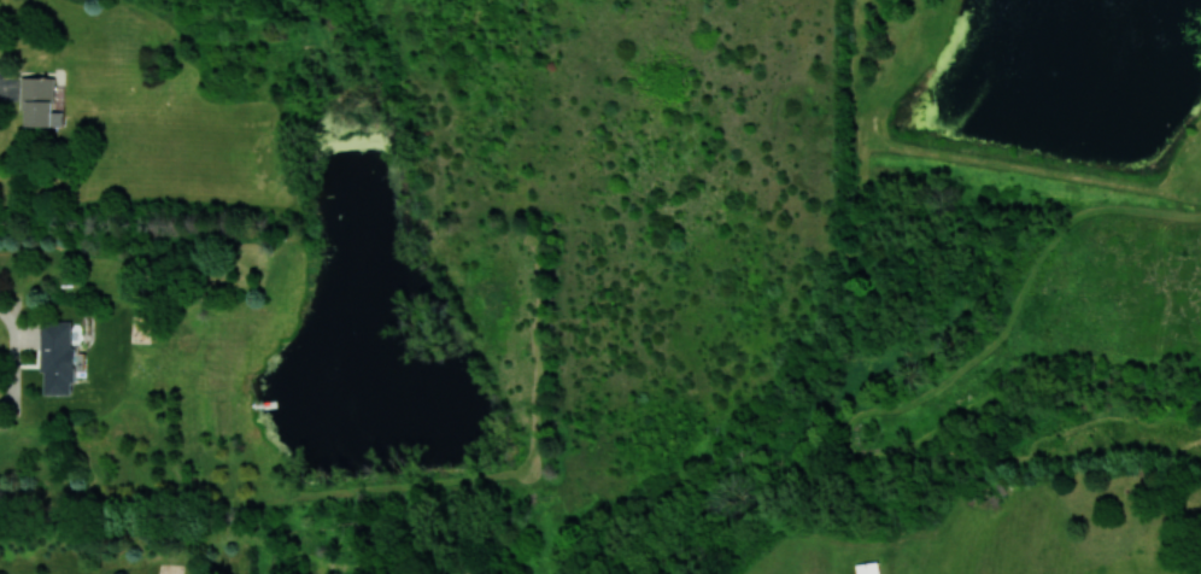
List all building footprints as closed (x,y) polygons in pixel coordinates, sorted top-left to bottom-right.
[(65,126),(64,111),(55,111),(55,77),(21,77),(21,109),(26,109),(27,127),(65,126)] [(74,394),(74,322),(41,322),(41,372),(45,372),(44,394),(74,394)] [(880,562),(858,564),(859,573),(881,573),(880,562)]
